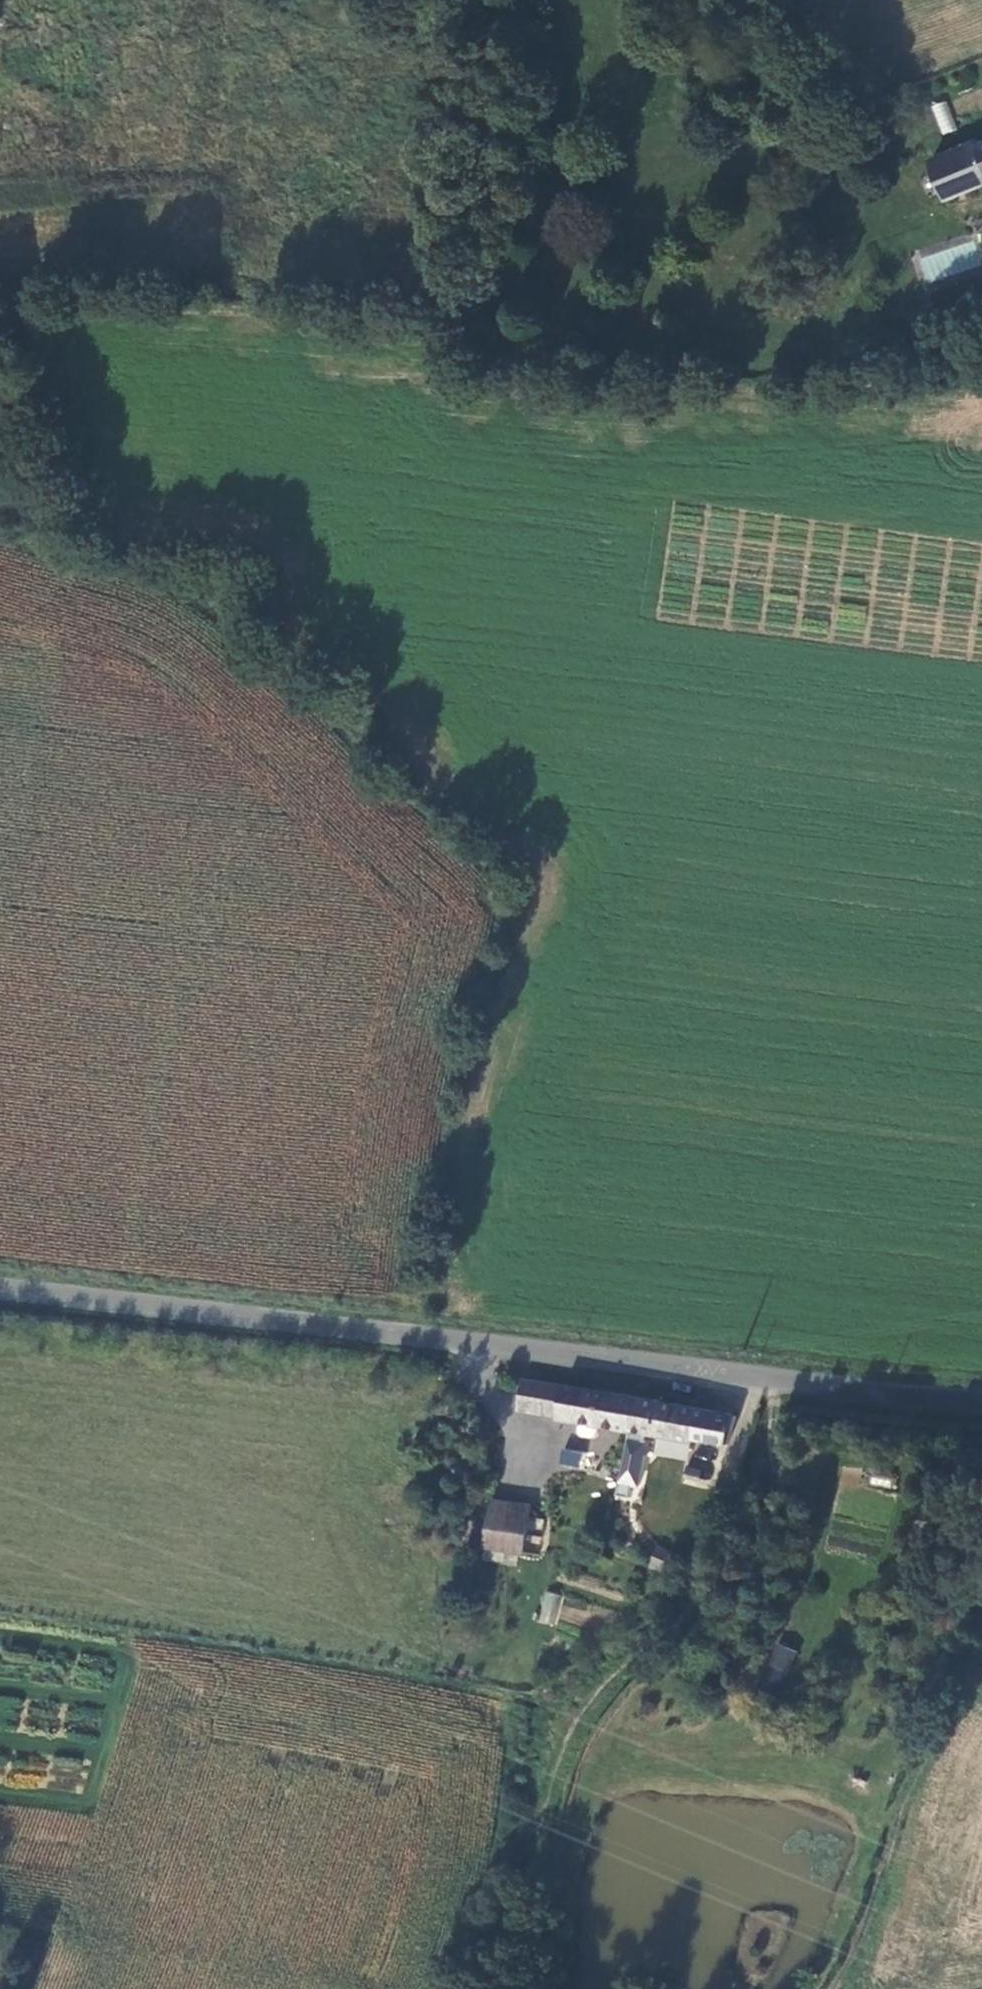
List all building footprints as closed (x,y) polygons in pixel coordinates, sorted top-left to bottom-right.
[(900,133),(918,172),(981,149),(981,103),(927,123),(900,133)] [(922,279),(980,270),(977,245),(919,254),(922,279)] [(666,1405),(553,1389),(549,1417),(585,1422),(592,1426),(611,1429),(629,1432),(660,1437),(666,1405)] [(728,1414),(666,1405),(660,1437),(723,1447),(728,1414)] [(629,1432),(611,1429),(610,1438),(613,1442),(624,1444),(628,1441),(629,1432)] [(563,1447),(559,1463),(579,1469),(584,1453),(563,1447)] [(524,1506),(489,1501),(481,1550),(523,1556),(530,1510),(524,1509),(524,1506)] [(637,1527),(631,1546),(650,1552),(656,1533),(637,1527)] [(660,1550),(653,1569),(672,1576),(679,1557),(660,1550)] [(544,1591),(538,1622),(556,1625),(562,1595),(544,1591)] [(763,1675),(780,1683),(795,1651),(778,1643),(763,1675)] [(767,1665),(756,1684),(773,1694),(785,1675),(767,1665)]
